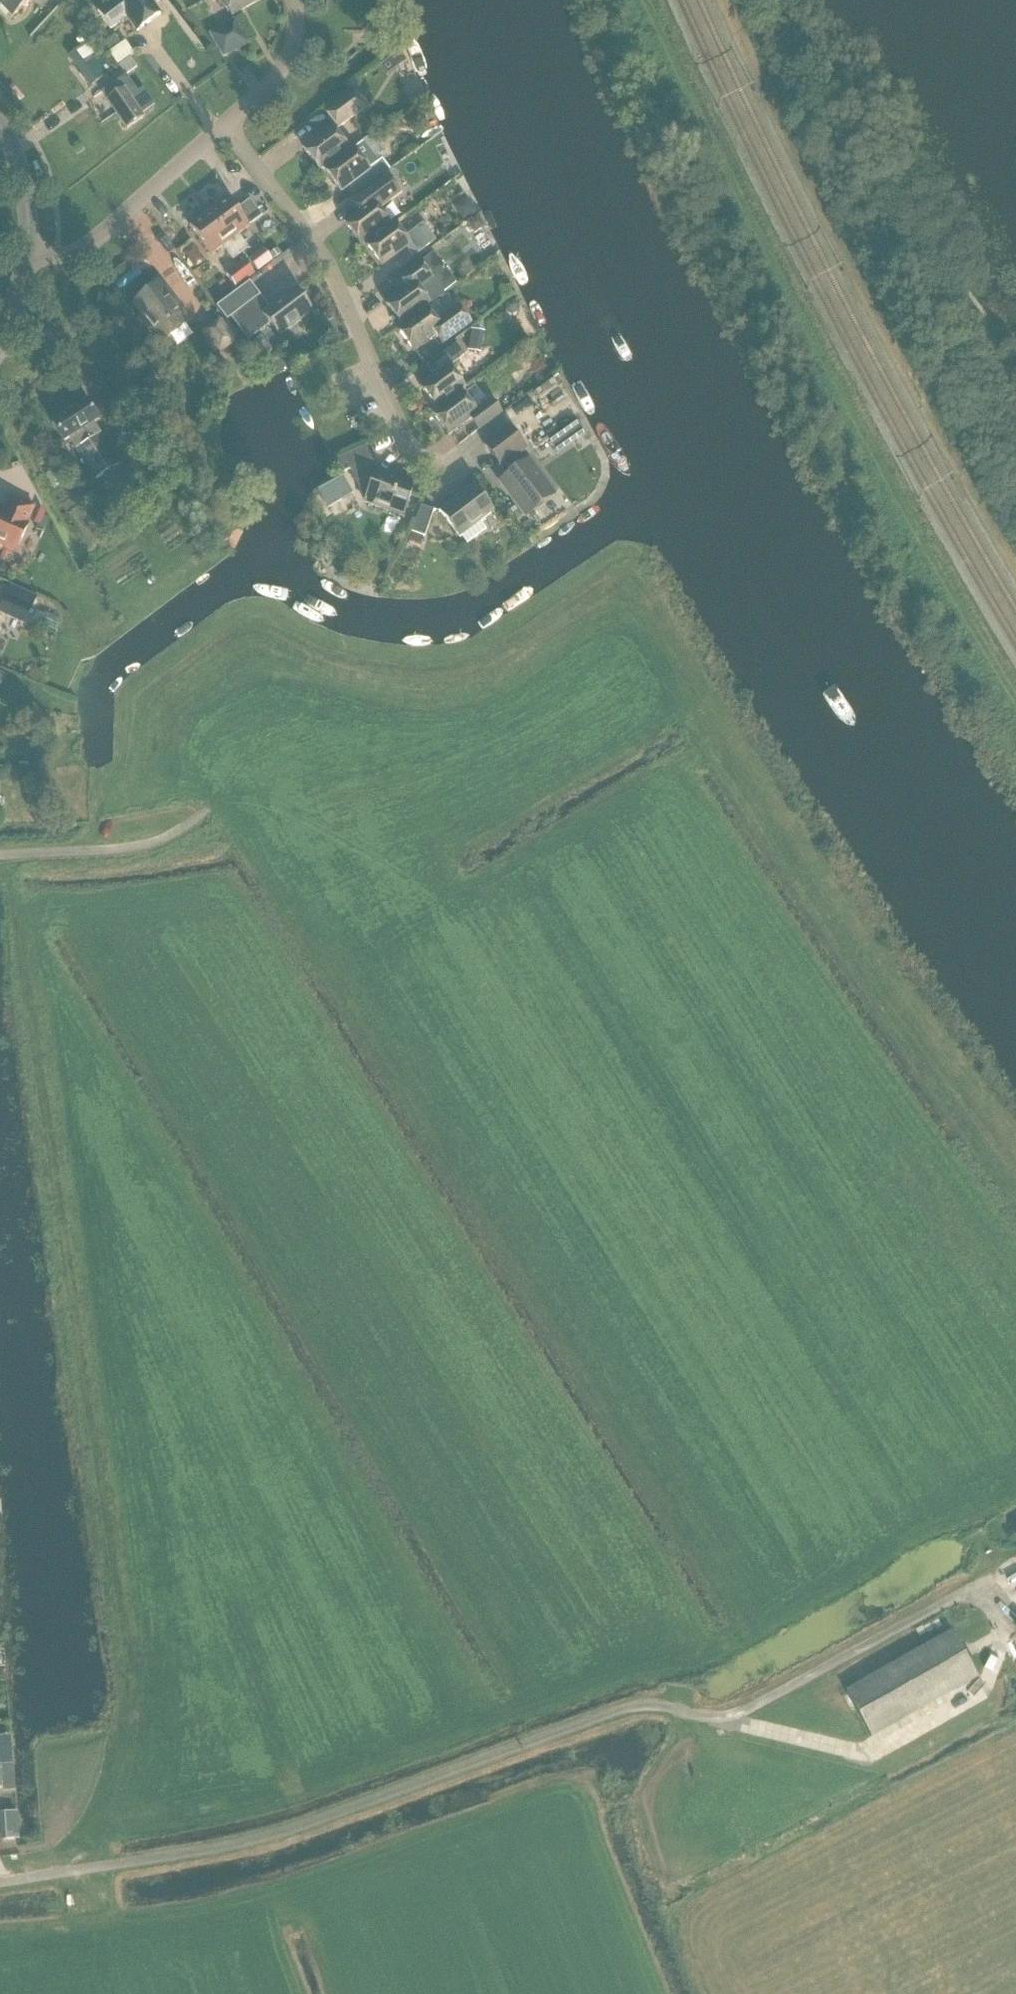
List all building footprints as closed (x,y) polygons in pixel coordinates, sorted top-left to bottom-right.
[(12,18),(31,0),(0,0),(0,6),(12,18)] [(111,29),(127,18),(137,32),(160,14),(150,0),(122,0),(119,2),(118,0),(114,0),(98,12),(111,29)] [(260,0),(223,0),(232,16),(260,0)] [(249,45),(235,19),(208,34),(223,60),(249,45)] [(121,44),(115,35),(103,44),(118,66),(134,54),(125,41),(121,44)] [(93,40),(71,54),(91,85),(113,72),(93,40)] [(126,76),(103,92),(109,100),(107,101),(127,129),(143,118),(139,113),(153,104),(143,90),(138,93),(126,76)] [(364,109),(353,93),(326,112),(338,128),(364,109)] [(304,149),(320,170),(348,149),(332,128),(304,149)] [(370,169),(354,149),(325,171),(341,191),(356,180),(363,189),(389,170),(382,160),(370,169)] [(345,224),(361,245),(388,224),(378,211),(400,194),(388,177),(353,204),(360,213),(345,224)] [(227,198),(208,212),(241,255),(249,248),(238,235),(249,227),(227,198)] [(233,261),(241,255),(208,212),(189,226),(211,255),(222,247),(233,261)] [(391,227),(382,233),(366,245),(382,266),(406,248),(413,257),(436,240),(423,223),(400,240),(391,227)] [(272,260),(264,250),(249,262),(257,272),(272,260)] [(419,264),(400,278),(407,288),(386,304),(401,325),(431,303),(423,293),(435,284),(419,264)] [(228,273),(237,285),(247,277),(238,265),(228,273)] [(144,318),(141,320),(160,344),(189,321),(161,284),(134,305),(144,318)] [(280,336),(313,311),(296,289),(269,309),(260,296),(231,317),(248,341),(271,324),(280,336)] [(436,320),(427,309),(398,331),(414,352),(435,336),(442,345),(472,323),(457,304),(436,320)] [(204,335),(216,352),(236,338),(224,320),(204,335)] [(436,409),(465,387),(450,367),(465,356),(456,344),(434,360),(442,371),(420,387),(436,409)] [(476,415),(484,426),(504,412),(495,400),(478,413),(462,392),(433,414),(449,435),(476,415)] [(99,421),(86,402),(52,424),(64,442),(69,439),(96,480),(125,461),(106,430),(100,434),(93,424),(99,421)] [(508,426),(483,445),(501,469),(506,465),(512,473),(500,482),(525,514),(552,494),(527,461),(525,463),(519,455),(526,450),(508,426)] [(376,471),(371,458),(349,468),(365,503),(403,516),(414,484),(376,471)] [(474,487),(441,513),(460,538),(494,512),(474,487)] [(35,508),(11,497),(3,515),(0,514),(0,544),(17,551),(28,526),(27,526),(35,508)] [(433,511),(421,507),(413,532),(424,536),(433,511)] [(7,596),(32,607),(36,598),(11,587),(7,596)] [(7,596),(0,612),(0,613),(24,624),(32,607),(7,596)] [(872,1738),(949,1694),(977,1679),(951,1633),(846,1692),(872,1738)] [(15,1788),(13,1765),(0,1766),(0,1789),(15,1788)]
